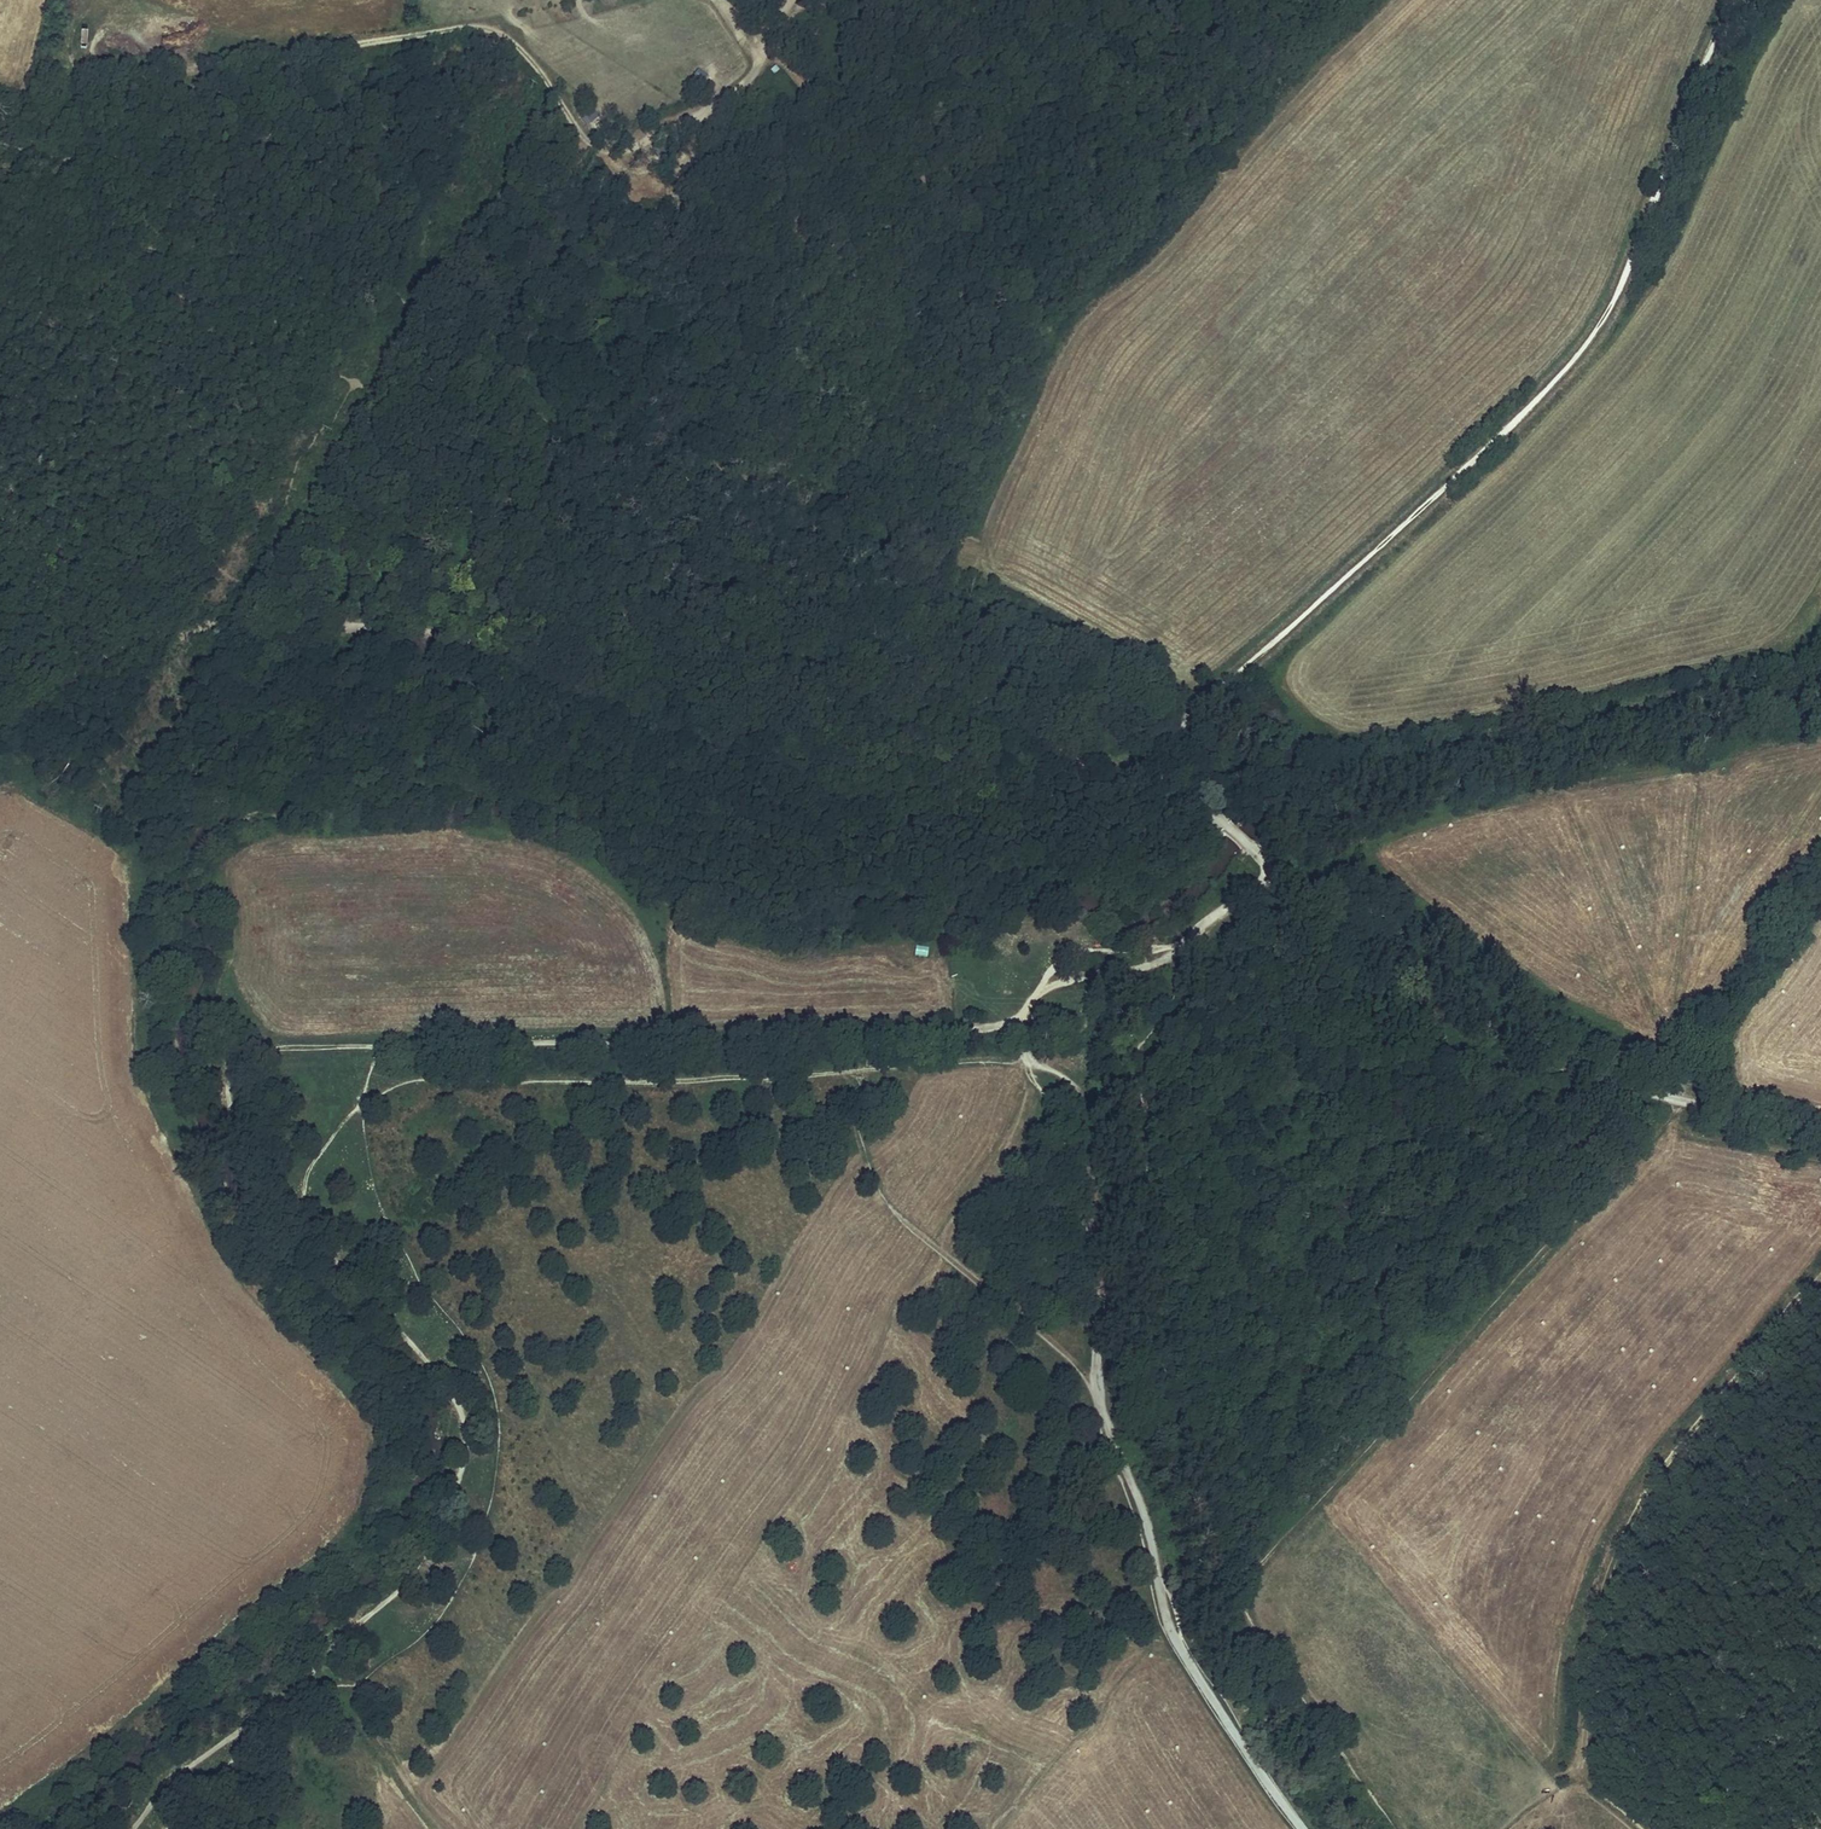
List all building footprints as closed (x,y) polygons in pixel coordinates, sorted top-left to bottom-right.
[(696,70),(689,84),(700,89),(707,76),(696,70)] [(927,958),(928,948),(915,947),(915,957),(927,958)]
